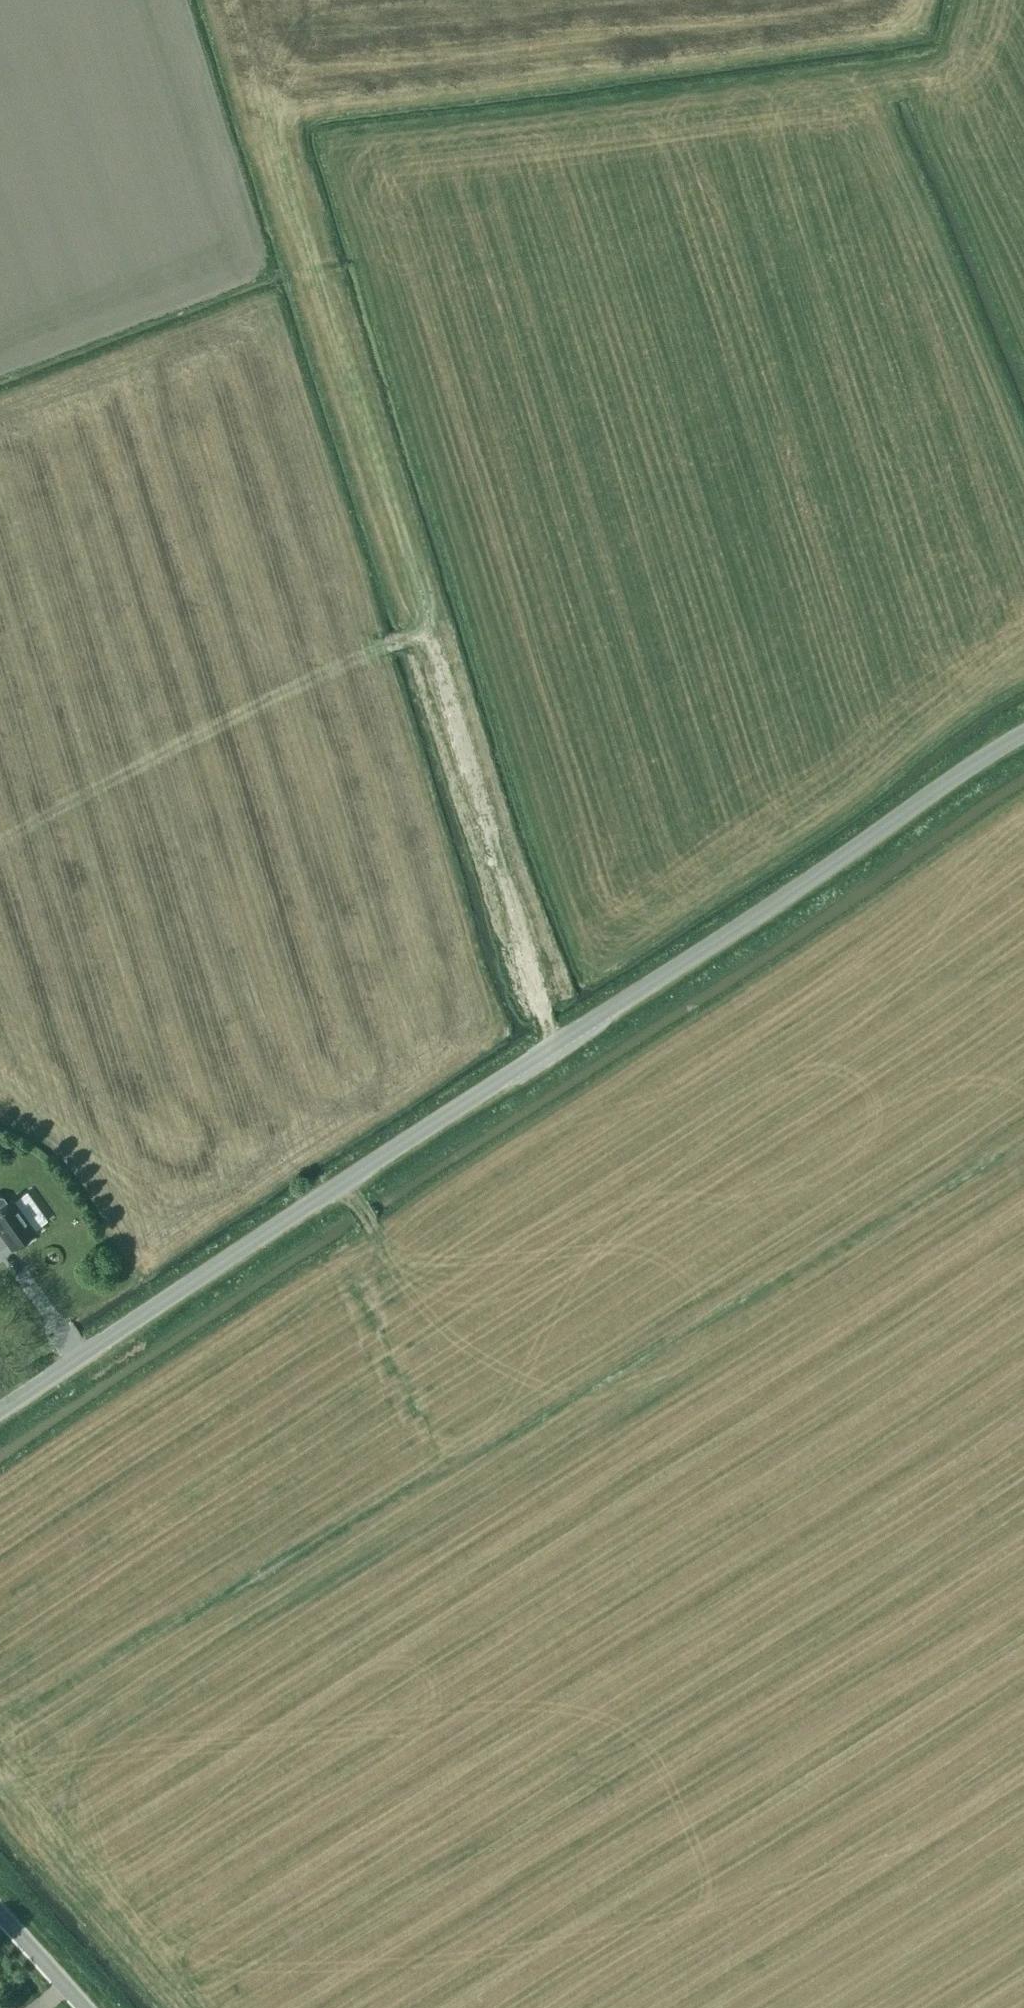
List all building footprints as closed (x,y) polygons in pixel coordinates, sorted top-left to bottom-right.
[(11,1250),(22,1242),(25,1243),(32,1238),(32,1235),(35,1232),(12,1200),(6,1204),(2,1198),(0,1198),(0,1235),(11,1250)]
